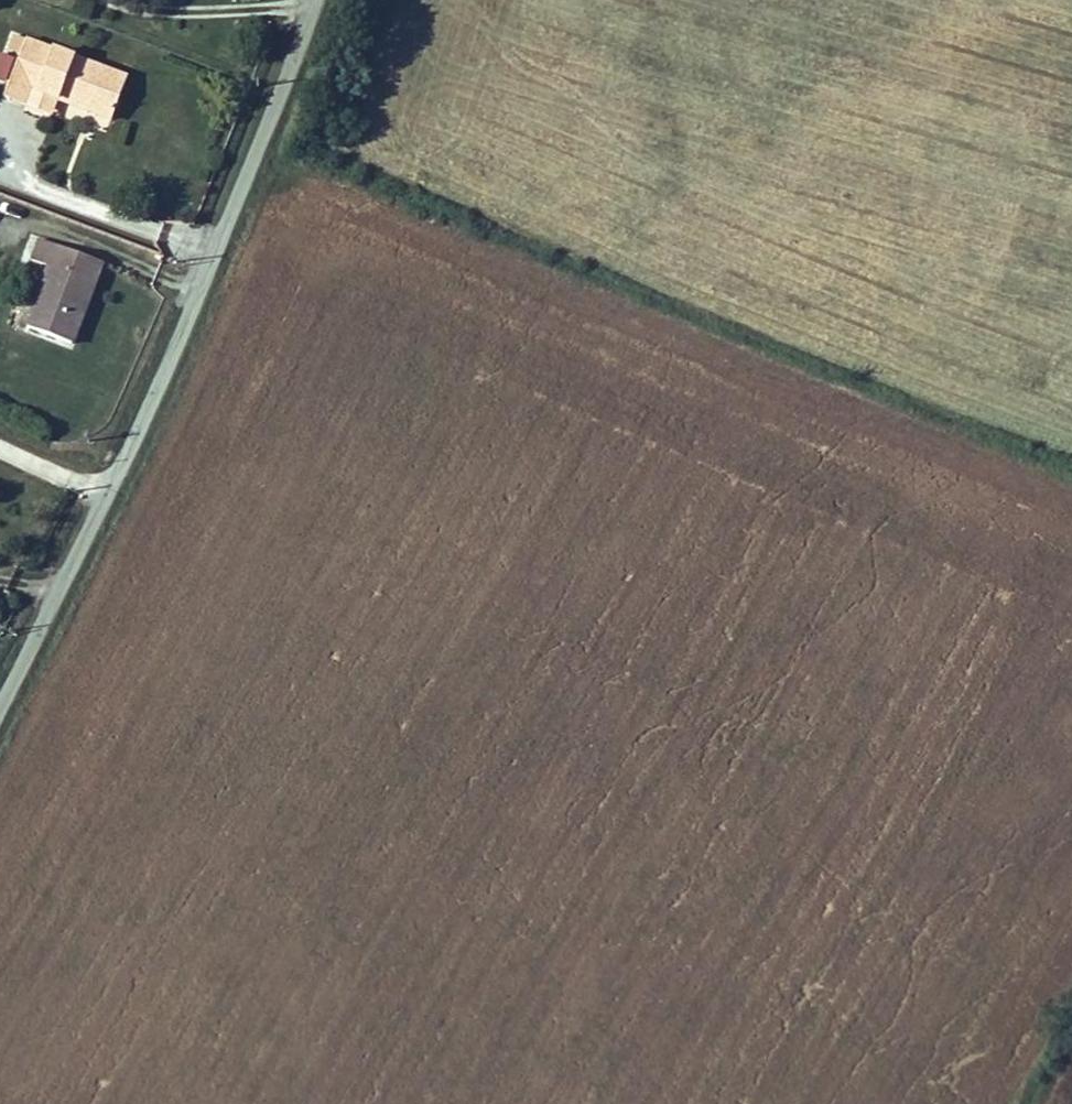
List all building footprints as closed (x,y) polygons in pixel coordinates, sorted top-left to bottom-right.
[(0,43),(0,77),(10,81),(15,65),(96,95),(112,52),(0,11),(0,30),(4,32),(0,43)] [(34,244),(14,302),(57,319),(85,239),(21,216),(14,236),(34,244)]
